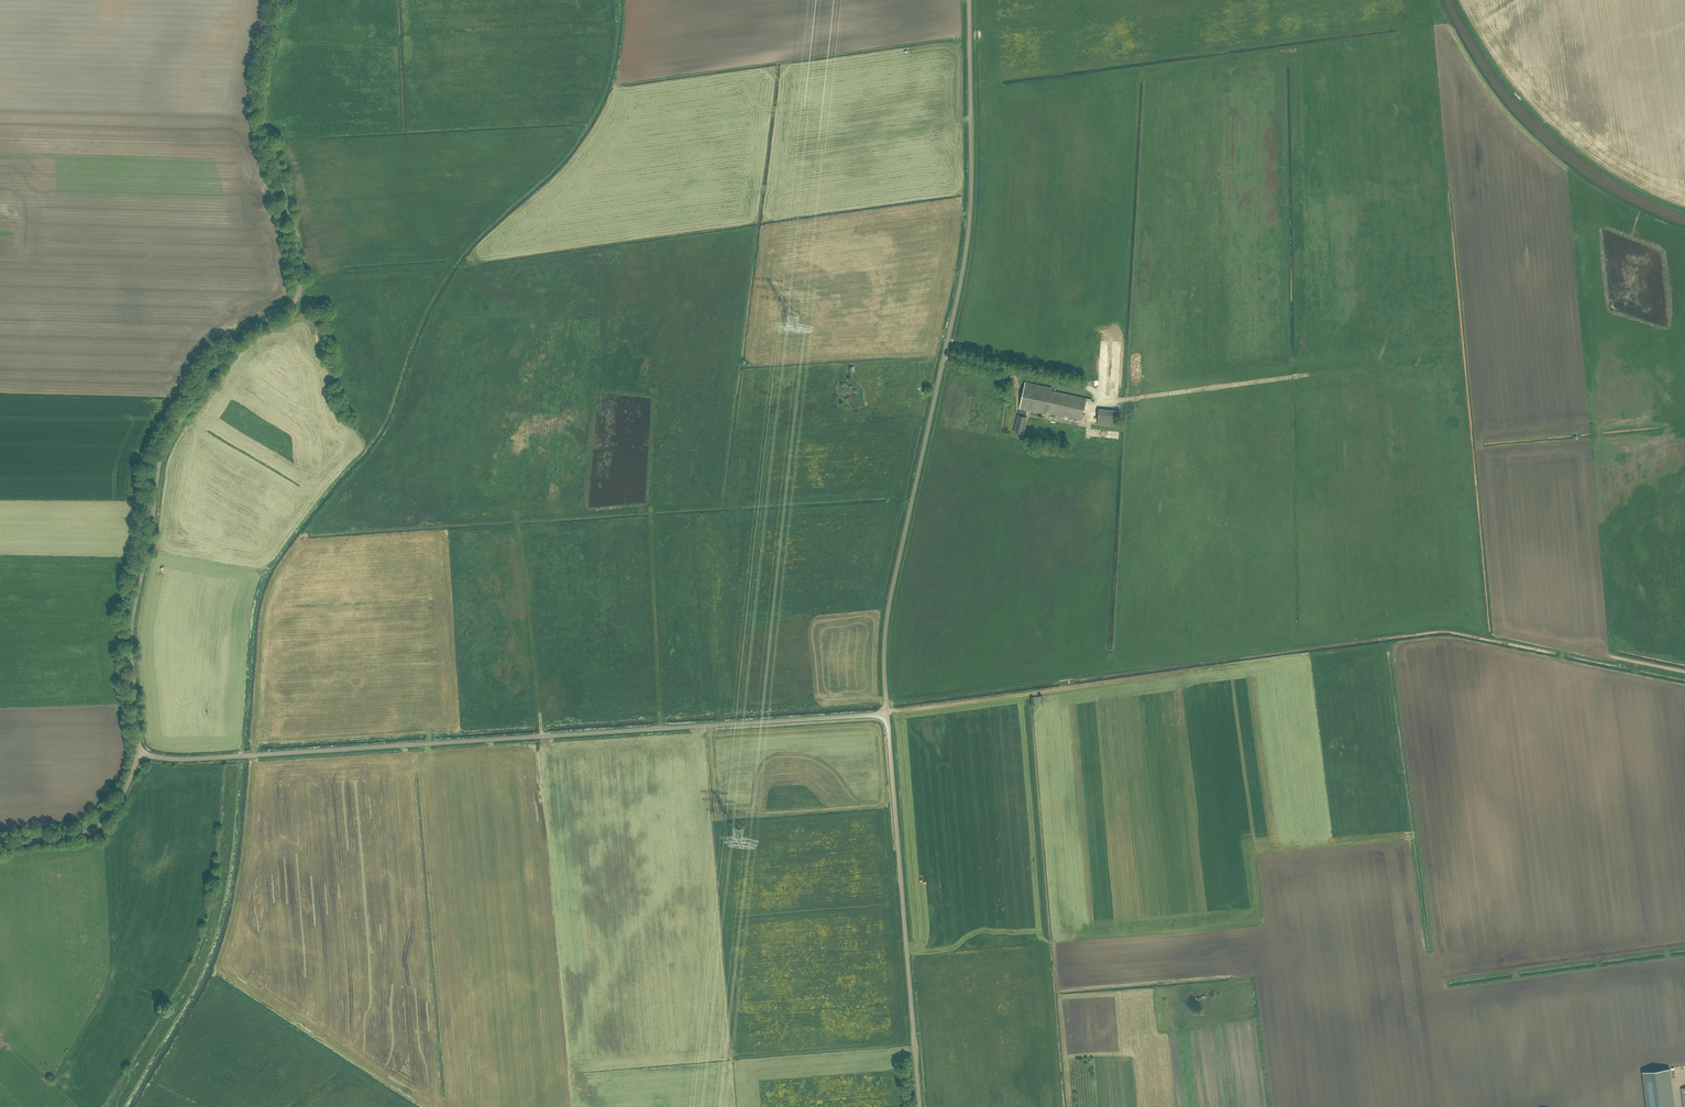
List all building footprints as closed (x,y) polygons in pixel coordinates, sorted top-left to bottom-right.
[(1107,368),(1108,347),(1101,347),(1100,368),(1107,368)] [(1019,408),(1020,408),(1014,432),(1023,434),(1027,417),(1026,417),(1028,410),(1046,414),(1047,412),(1082,419),(1087,398),(1052,390),(1052,388),(1025,382),(1019,408)] [(1119,427),(1120,411),(1098,409),(1097,424),(1119,427)] [(1045,704),(1044,696),(1034,696),(1034,704),(1045,704)] [(547,697),(548,712),(557,712),(556,697),(547,697)] [(1670,1068),(1643,1071),(1647,1106),(1675,1106),(1670,1068)]
